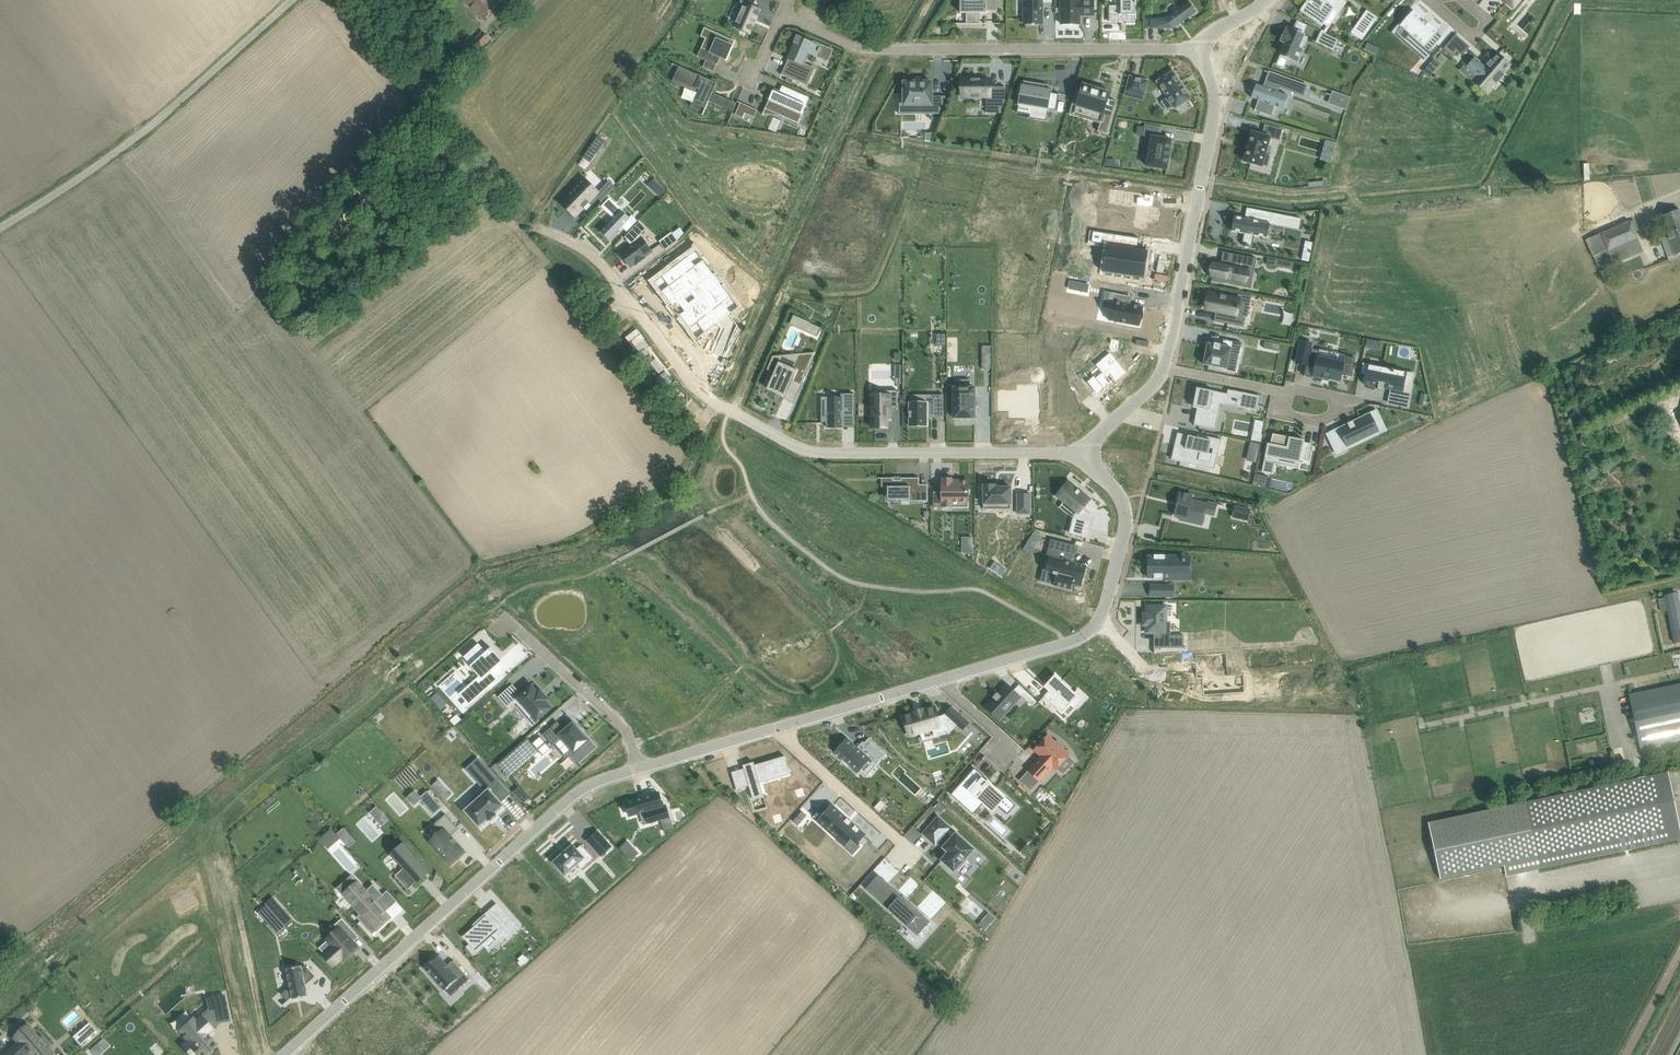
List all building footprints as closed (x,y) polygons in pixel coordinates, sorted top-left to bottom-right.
[(471,5),(470,6),(484,20),(495,9),(491,4),(493,2),(491,0),(466,0),(471,5)] [(738,7),(742,9),(734,27),(735,27),(750,33),(749,34),(750,34),(751,31),(752,31),(754,27),(753,27),(758,16),(759,17),(761,12),(760,12),(761,9),(760,9),(753,6),(749,5),(751,0),(741,0),(738,7)] [(960,13),(966,13),(966,16),(967,16),(967,24),(968,24),(980,24),(980,13),(986,13),(987,11),(997,11),(997,0),(960,0),(960,13)] [(1024,24),(1042,24),(1042,3),(1052,3),(1052,0),(1024,0),(1024,24)] [(1061,24),(1079,24),(1079,14),(1084,14),(1084,15),(1094,15),(1094,1),(1079,1),(1079,0),(1061,0),(1061,24)] [(1121,6),(1109,6),(1109,22),(1122,22),(1122,18),(1126,18),(1126,24),(1136,24),(1136,0),(1121,0),(1121,6)] [(1300,11),(1321,26),(1333,8),(1339,12),(1347,2),(1344,0),(1307,0),(1300,11)] [(1165,18),(1151,19),(1151,29),(1173,29),(1196,12),(1188,1),(1165,18)] [(1367,10),(1366,12),(1367,13),(1353,34),(1362,40),(1378,18),(1367,10)] [(1401,24),(1400,25),(1411,34),(1404,41),(1423,57),(1430,50),(1441,36),(1412,11),(1412,12),(1405,20),(1401,24)] [(1284,47),(1280,57),(1286,60),(1288,57),(1289,57),(1295,60),(1297,61),(1301,52),(1308,37),(1303,35),(1292,30),(1286,27),(1281,41),(1286,43),(1284,47)] [(705,28),(701,37),(707,39),(703,48),(705,49),(701,58),(717,65),(721,56),(727,59),(735,41),(705,28)] [(471,44),(477,50),(489,38),(483,32),(471,44)] [(1321,32),(1316,42),(1333,50),(1338,40),(1321,32)] [(781,74),(781,75),(788,78),(794,80),(808,86),(808,85),(807,85),(814,69),(803,64),(809,52),(817,56),(819,52),(820,53),(821,49),(822,45),(813,41),(812,43),(797,36),(787,58),(791,60),(789,64),(787,64),(783,75),(781,74)] [(1452,38),(1445,47),(1450,51),(1457,43),(1452,38)] [(1474,57),(1471,62),(1466,67),(1478,77),(1476,79),(1488,89),(1490,87),(1494,82),(1496,84),(1504,75),(1502,73),(1510,64),(1498,54),(1492,61),(1490,60),(1486,65),(1488,66),(1486,68),(1474,57)] [(673,63),(672,64),(679,67),(680,68),(675,79),(699,90),(693,104),(705,109),(703,112),(702,114),(703,115),(709,101),(726,109),(730,100),(715,94),(712,92),(717,83),(711,80),(673,63)] [(1157,81),(1156,81),(1157,82),(1168,98),(1162,102),(1167,110),(1173,106),(1174,108),(1175,109),(1176,108),(1175,108),(1190,99),(1191,98),(1190,97),(1173,72),(1173,71),(1172,71),(1158,81),(1157,81)] [(1251,97),(1251,98),(1258,100),(1255,110),(1260,112),(1259,113),(1266,115),(1267,114),(1271,116),(1275,107),(1283,109),(1281,108),(1286,96),(1288,96),(1278,92),(1280,86),(1303,95),(1306,86),(1309,88),(1309,87),(1278,75),(1279,74),(1274,73),(1272,79),(1269,78),(1265,87),(1263,86),(1256,84),(1256,85),(1258,85),(1253,98),(1251,97)] [(1130,76),(1126,91),(1144,96),(1148,81),(1130,76)] [(990,79),(962,79),(962,97),(986,97),(986,105),(1001,105),(1003,105),(1005,100),(1005,87),(990,87),(990,79)] [(1021,84),(1018,104),(1019,104),(1036,107),(1035,115),(1045,117),(1046,109),(1048,109),(1048,110),(1049,109),(1055,110),(1055,111),(1056,111),(1059,93),(1058,93),(1058,94),(1051,93),(1052,90),(1046,89),(1047,85),(1048,85),(1041,84),(1040,83),(1040,85),(1034,84),(1034,82),(1027,81),(1023,80),(1023,81),(1024,81),(1023,85),(1021,84)] [(932,82),(904,82),(904,93),(904,105),(931,105),(931,114),(932,114),(939,114),(946,96),(932,96),(932,82)] [(1077,89),(1070,110),(1071,110),(1082,114),(1084,110),(1102,115),(1100,124),(1097,131),(1106,134),(1116,101),(1108,99),(1110,93),(1102,90),(1102,89),(1092,86),(1091,87),(1083,84),(1081,90),(1077,89)] [(774,88),(762,114),(763,115),(764,112),(777,114),(786,117),(785,118),(794,121),(798,123),(806,105),(803,104),(806,97),(809,98),(810,98),(782,86),(784,87),(781,92),(774,88)] [(747,89),(745,95),(759,100),(761,93),(747,89)] [(1326,93),(1326,94),(1331,96),(1337,98),(1335,105),(1343,108),(1343,109),(1344,109),(1348,97),(1350,98),(1351,97),(1332,91),(1334,92),(1333,96),(1331,95),(1326,93)] [(1144,150),(1142,160),(1148,161),(1147,166),(1167,169),(1168,158),(1169,158),(1170,151),(1171,139),(1160,137),(1162,127),(1145,125),(1143,136),(1146,136),(1151,137),(1149,151),(1144,150)] [(1247,150),(1244,161),(1262,166),(1263,165),(1268,166),(1270,156),(1265,155),(1270,138),(1279,140),(1282,130),(1265,125),(1262,135),(1252,132),(1249,143),(1247,150)] [(598,136),(589,149),(596,154),(605,141),(598,136)] [(1328,141),(1325,156),(1334,157),(1336,143),(1328,141)] [(374,170),(367,177),(372,181),(379,174),(374,170)] [(584,179),(561,202),(575,216),(583,208),(584,208),(589,203),(589,202),(595,196),(601,202),(615,187),(609,181),(598,192),(584,179)] [(661,186),(655,192),(659,197),(666,190),(661,186)] [(1110,189),(1108,201),(1108,203),(1136,208),(1133,228),(1147,231),(1148,223),(1157,224),(1158,216),(1160,216),(1160,212),(1158,211),(1159,207),(1152,206),(1154,195),(1110,189)] [(361,196),(349,210),(358,218),(370,205),(361,196)] [(614,218),(601,232),(609,240),(622,227),(627,231),(637,221),(632,216),(630,218),(610,198),(602,206),(614,218)] [(1234,216),(1231,231),(1244,234),(1242,245),(1245,246),(1245,247),(1249,248),(1249,246),(1252,247),(1254,236),(1267,238),(1270,224),(1299,229),(1301,219),(1264,211),(1264,214),(1257,212),(1257,210),(1247,208),(1245,218),(1234,216)] [(1679,253),(1679,212),(1679,209),(1661,216),(1662,220),(1655,223),(1667,257),(1679,253)] [(1629,221),(1601,233),(1612,260),(1614,263),(1643,251),(1629,221)] [(631,246),(621,254),(631,267),(635,264),(636,265),(645,258),(644,257),(652,251),(642,238),(640,236),(646,229),(639,222),(625,237),(631,246)] [(671,232),(659,241),(666,251),(678,242),(671,232)] [(1601,233),(1586,240),(1592,256),(1593,255),(1598,266),(1612,260),(1601,233)] [(1207,234),(1205,241),(1216,243),(1218,236),(1207,234)] [(1106,241),(1105,253),(1123,255),(1120,277),(1163,282),(1165,261),(1144,258),(1146,247),(1106,241)] [(695,251),(654,283),(697,339),(738,307),(695,251)] [(1214,262),(1211,277),(1212,277),(1226,280),(1225,282),(1230,283),(1230,284),(1239,286),(1239,285),(1244,286),(1244,283),(1245,283),(1247,270),(1254,271),(1254,270),(1252,269),(1254,259),(1256,259),(1256,258),(1231,253),(1229,260),(1230,260),(1229,265),(1221,263),(1214,262)] [(1267,259),(1265,266),(1276,268),(1277,261),(1267,259)] [(1437,264),(1438,271),(1445,271),(1445,263),(1437,264)] [(1106,292),(1103,306),(1111,308),(1109,320),(1122,322),(1122,323),(1122,324),(1123,322),(1125,323),(1125,324),(1126,324),(1126,323),(1139,326),(1140,320),(1142,313),(1143,307),(1130,304),(1130,303),(1127,303),(1128,297),(1131,298),(1131,297),(1106,292)] [(1209,293),(1206,309),(1216,311),(1214,321),(1244,327),(1246,317),(1246,316),(1236,314),(1239,299),(1237,299),(1227,297),(1227,296),(1226,295),(1226,296),(1221,296),(1222,294),(1220,294),(1220,295),(1209,293)] [(807,328),(806,331),(817,336),(816,337),(818,337),(822,328),(811,323),(810,322),(809,324),(811,325),(809,328),(807,328)] [(945,334),(937,334),(937,346),(945,346),(945,334)] [(1110,339),(1110,351),(1118,352),(1118,339),(1110,339)] [(1207,343),(1203,364),(1223,368),(1224,368),(1227,369),(1228,364),(1230,353),(1239,355),(1241,343),(1223,339),(1222,346),(1220,345),(1220,344),(1214,343),(1214,344),(1207,343)] [(1301,341),(1296,363),(1306,365),(1307,365),(1307,364),(1315,366),(1313,375),(1330,379),(1339,381),(1341,375),(1351,377),(1355,358),(1345,355),(1345,354),(1319,349),(1318,350),(1311,348),(1312,343),(1301,341)] [(1264,343),(1262,350),(1278,353),(1279,347),(1264,343)] [(1091,376),(1085,381),(1096,395),(1111,383),(1115,379),(1116,380),(1127,372),(1110,352),(1094,365),(1096,367),(1089,373),(1091,376)] [(991,354),(983,354),(983,369),(992,368),(991,354)] [(769,370),(763,384),(768,386),(773,388),(772,390),(777,393),(778,390),(784,393),(784,394),(785,394),(787,391),(786,391),(787,387),(796,391),(799,383),(800,380),(803,382),(806,377),(805,376),(802,375),(803,372),(806,365),(810,355),(799,356),(795,363),(793,367),(781,362),(777,360),(777,361),(775,359),(773,363),(773,362),(769,370)] [(1363,367),(1362,373),(1365,374),(1363,384),(1378,386),(1377,389),(1383,390),(1383,387),(1390,389),(1401,391),(1399,405),(1407,406),(1410,389),(1403,388),(1406,373),(1394,370),(1394,369),(1392,369),(1392,370),(1367,365),(1364,364),(1363,367)] [(959,387),(953,387),(954,418),(975,418),(975,387),(969,387),(969,380),(959,380),(959,387)] [(1009,391),(997,391),(997,411),(1008,411),(1008,417),(1041,417),(1041,396),(1039,396),(1039,388),(1019,388),(1019,396),(1009,396),(1009,391)] [(1195,399),(1193,407),(1197,408),(1194,425),(1215,429),(1217,421),(1214,420),(1215,415),(1218,416),(1218,415),(1220,404),(1228,405),(1229,399),(1241,402),(1240,408),(1247,409),(1257,411),(1260,396),(1228,389),(1227,394),(1197,388),(1195,399)] [(898,390),(872,390),(872,427),(887,427),(887,420),(890,420),(890,408),(898,409),(898,390)] [(828,412),(822,412),(821,422),(826,422),(826,427),(842,427),(842,416),(855,416),(855,394),(841,394),(841,397),(828,397),(828,412)] [(911,402),(910,402),(910,426),(927,426),(927,418),(943,418),(943,398),(934,398),(934,402),(911,402)] [(1364,414),(1375,408),(1373,403),(1361,408),(1364,414)] [(1347,424),(1339,428),(1347,446),(1378,431),(1370,413),(1353,421),(1352,421),(1347,423),(1347,424)] [(1177,460),(1177,461),(1197,465),(1198,460),(1210,463),(1212,454),(1208,453),(1210,448),(1214,449),(1217,449),(1219,450),(1221,442),(1221,440),(1197,434),(1197,437),(1188,435),(1185,447),(1181,446),(1178,460),(1177,460)] [(1268,443),(1262,472),(1272,474),(1275,457),(1299,462),(1299,463),(1300,463),(1300,460),(1308,461),(1311,444),(1310,444),(1310,445),(1304,443),(1304,440),(1303,440),(1303,441),(1290,438),(1290,437),(1273,434),(1271,444),(1268,443)] [(1342,441),(1332,445),(1337,454),(1346,449),(1342,441)] [(893,486),(888,486),(888,487),(888,500),(901,500),(901,501),(928,501),(928,484),(919,484),(919,478),(901,478),(901,480),(893,480),(893,486)] [(942,492),(933,492),(933,507),(942,507),(952,507),(952,502),(968,502),(968,480),(959,480),(959,481),(953,481),(953,478),(942,478),(942,492)] [(1060,492),(1057,495),(1061,498),(1061,499),(1064,501),(1078,513),(1073,518),(1073,519),(1069,533),(1087,537),(1092,517),(1082,509),(1088,502),(1090,500),(1088,498),(1081,492),(1081,491),(1080,492),(1078,490),(1078,489),(1077,489),(1072,485),(1068,482),(1066,484),(1060,492)] [(995,485),(984,485),(984,509),(1011,509),(1011,487),(995,487),(995,485)] [(1179,493),(1174,515),(1180,516),(1187,518),(1186,521),(1203,525),(1205,514),(1207,504),(1192,500),(1193,496),(1179,493)] [(1031,494),(1017,494),(1017,514),(1031,514),(1031,494)] [(1235,506),(1233,517),(1248,520),(1250,510),(1235,506)] [(972,538),(964,538),(964,553),(972,553),(972,538)] [(1050,539),(1046,558),(1050,559),(1047,570),(1054,572),(1053,574),(1057,575),(1055,584),(1058,585),(1057,586),(1058,586),(1058,585),(1061,586),(1060,587),(1061,587),(1061,586),(1063,587),(1064,587),(1066,587),(1066,588),(1067,588),(1070,588),(1071,583),(1080,585),(1082,578),(1085,567),(1080,565),(1074,564),(1070,563),(1074,545),(1050,539)] [(1148,555),(1147,555),(1147,556),(1148,556),(1148,571),(1148,577),(1151,577),(1151,578),(1166,578),(1166,580),(1171,580),(1171,578),(1174,578),(1184,577),(1184,562),(1185,562),(1185,558),(1184,558),(1184,556),(1165,556),(1165,555),(1154,555),(1154,556),(1148,556),(1148,555)] [(995,563),(991,569),(1001,575),(1005,569),(995,563)] [(1665,593),(1675,641),(1679,640),(1679,611),(1676,591),(1665,593)] [(1144,614),(1144,624),(1147,624),(1147,632),(1154,632),(1154,648),(1184,648),(1184,635),(1170,635),(1170,622),(1165,622),(1165,607),(1147,606),(1147,614),(1144,614)] [(1331,641),(1322,642),(1323,661),(1332,661),(1331,641)] [(466,701),(463,704),(465,708),(505,673),(498,665),(503,661),(501,659),(491,647),(486,652),(479,644),(464,657),(471,665),(472,666),(473,665),(483,676),(470,688),(477,696),(468,704),(466,701)] [(1232,654),(1198,656),(1199,670),(1204,670),(1206,693),(1251,690),(1250,676),(1230,677),(1230,669),(1233,669),(1232,654)] [(1046,684),(1044,687),(1049,691),(1044,696),(1062,713),(1070,704),(1078,696),(1075,693),(1075,692),(1055,674),(1046,684)] [(512,684),(498,697),(508,708),(513,703),(516,701),(522,708),(529,716),(532,713),(537,719),(538,719),(550,708),(544,701),(545,700),(538,692),(537,693),(531,686),(522,695),(512,684)] [(1679,740),(1679,684),(1629,695),(1640,749),(1679,740)] [(994,698),(986,706),(1000,719),(1020,697),(1006,685),(998,693),(997,692),(997,693),(998,694),(994,698),(993,697),(994,698)] [(1026,691),(1021,696),(1033,706),(1037,701),(1026,691)] [(935,707),(903,717),(909,736),(948,724),(951,720),(963,730),(970,723),(951,706),(943,715),(938,717),(935,707)] [(450,721),(454,726),(461,720),(456,715),(450,721)] [(557,723),(544,735),(553,744),(561,737),(573,750),(568,755),(569,755),(570,756),(576,763),(579,761),(592,749),(594,747),(588,740),(583,734),(583,733),(583,732),(582,733),(579,730),(580,729),(580,728),(579,729),(570,720),(561,728),(557,723)] [(1039,759),(1028,770),(1040,781),(1053,767),(1056,769),(1068,755),(1069,755),(1062,748),(1064,746),(1057,740),(1055,742),(1048,735),(1035,750),(1041,756),(1039,759)] [(847,739),(835,752),(856,770),(858,771),(869,759),(871,762),(873,765),(874,764),(875,765),(876,764),(875,764),(881,758),(882,759),(882,758),(881,758),(885,753),(886,754),(887,754),(871,740),(861,751),(857,748),(847,739)] [(527,740),(499,764),(509,775),(537,751),(527,740)] [(748,780),(735,784),(737,790),(747,787),(749,786),(754,800),(764,797),(760,783),(759,780),(788,771),(789,774),(790,774),(785,756),(755,765),(754,762),(743,765),(744,769),(748,780)] [(466,810),(465,811),(466,811),(478,826),(479,826),(480,826),(487,819),(488,820),(488,821),(489,820),(496,814),(497,814),(496,813),(495,812),(502,805),(502,806),(503,805),(502,804),(501,802),(509,794),(510,794),(510,793),(479,759),(478,758),(477,759),(467,768),(466,769),(467,770),(483,787),(483,788),(484,788),(484,787),(485,787),(488,790),(481,796),(479,794),(478,794),(471,800),(470,801),(471,802),(473,804),(466,810)] [(959,785),(951,794),(958,801),(958,800),(960,801),(960,802),(962,804),(963,804),(967,808),(968,806),(969,806),(972,802),(977,807),(981,803),(982,803),(983,801),(992,809),(996,805),(998,806),(1000,804),(998,802),(1003,797),(1001,795),(1001,794),(994,787),(993,788),(992,787),(993,786),(992,786),(991,787),(988,784),(989,783),(988,784),(986,783),(987,782),(986,781),(983,778),(984,777),(983,776),(981,778),(973,770),(959,785)] [(1679,839),(1679,829),(1668,772),(1428,822),(1440,879),(1504,865),(1506,876),(1679,839)] [(518,786),(513,792),(523,803),(529,798),(518,786)] [(421,797),(419,798),(421,800),(434,814),(442,807),(427,791),(421,797)] [(659,793),(626,803),(629,815),(639,812),(645,811),(649,823),(661,819),(665,832),(672,826),(667,808),(664,809),(663,805),(659,793)] [(377,806),(373,810),(379,817),(383,813),(377,806)] [(832,806),(819,821),(825,827),(831,832),(832,833),(838,838),(841,841),(845,845),(851,838),(859,846),(860,845),(861,844),(858,842),(864,835),(858,830),(859,829),(858,830),(855,827),(856,826),(855,825),(854,826),(850,823),(851,822),(851,821),(850,823),(847,820),(848,818),(847,818),(846,819),(832,806)] [(441,831),(430,841),(451,865),(465,852),(456,843),(457,842),(453,838),(453,839),(450,836),(459,829),(446,814),(434,824),(441,831)] [(938,818),(923,834),(935,844),(937,842),(948,852),(945,856),(942,860),(954,871),(956,869),(958,871),(968,860),(965,858),(973,849),(956,834),(952,837),(946,831),(949,828),(938,818)] [(337,834),(341,838),(349,848),(356,841),(344,828),(337,834)] [(326,836),(323,839),(329,846),(335,840),(336,840),(339,837),(333,830),(329,833),(326,836)] [(598,830),(586,841),(601,857),(612,847),(598,830)] [(390,854),(403,868),(395,876),(408,890),(416,882),(417,884),(416,882),(429,871),(430,873),(430,872),(403,842),(404,843),(391,854),(390,854)] [(562,855),(554,862),(565,875),(577,864),(582,869),(593,858),(581,845),(576,849),(573,845),(567,850),(562,855)] [(839,853),(825,869),(848,888),(857,878),(848,871),(854,865),(839,853)] [(342,889),(341,889),(362,913),(360,915),(357,917),(365,926),(370,921),(377,930),(388,920),(390,922),(391,921),(389,919),(390,918),(385,912),(376,902),(383,895),(383,894),(373,884),(366,891),(358,882),(346,893),(342,889)] [(870,883),(865,889),(888,909),(893,914),(893,913),(916,934),(929,921),(917,910),(888,883),(880,892),(870,883)] [(266,905),(268,907),(274,914),(281,907),(274,899),(269,904),(266,905)] [(284,925),(274,914),(268,907),(259,914),(277,933),(283,928),(282,927),(284,925)] [(474,926),(463,937),(469,944),(466,947),(474,955),(484,946),(485,946),(483,944),(492,936),(499,943),(505,938),(507,940),(519,929),(506,914),(494,924),(485,914),(478,920),(480,923),(477,926),(476,925),(474,926)] [(325,954),(324,955),(333,966),(343,958),(345,960),(358,948),(353,942),(344,932),(350,927),(342,918),(334,925),(338,929),(326,940),(327,941),(333,947),(325,954)] [(529,937),(515,949),(519,955),(534,943),(529,937)] [(439,955),(424,969),(425,969),(444,990),(443,990),(444,991),(444,990),(453,982),(459,989),(470,979),(453,960),(452,961),(454,963),(450,966),(449,964),(448,965),(447,965),(439,956),(440,955),(439,955)] [(290,987),(281,994),(287,1000),(287,1001),(292,997),(292,999),(308,996),(307,989),(306,984),(315,976),(305,965),(302,968),(302,965),(286,969),(286,970),(290,987)] [(179,1030),(187,1040),(196,1050),(193,1052),(194,1053),(195,1053),(197,1051),(201,1054),(204,1054),(216,1044),(207,1034),(206,1033),(217,1023),(214,1011),(226,1008),(224,995),(206,999),(208,1008),(209,1010),(196,1022),(194,1020),(193,1018),(179,1030)] [(89,1022),(83,1027),(84,1028),(85,1028),(91,1035),(96,1030),(89,1022)] [(0,1054),(24,1054),(28,1051),(31,1054),(51,1054),(46,1049),(49,1046),(41,1037),(38,1039),(26,1026),(15,1036),(18,1040),(0,1054)]
